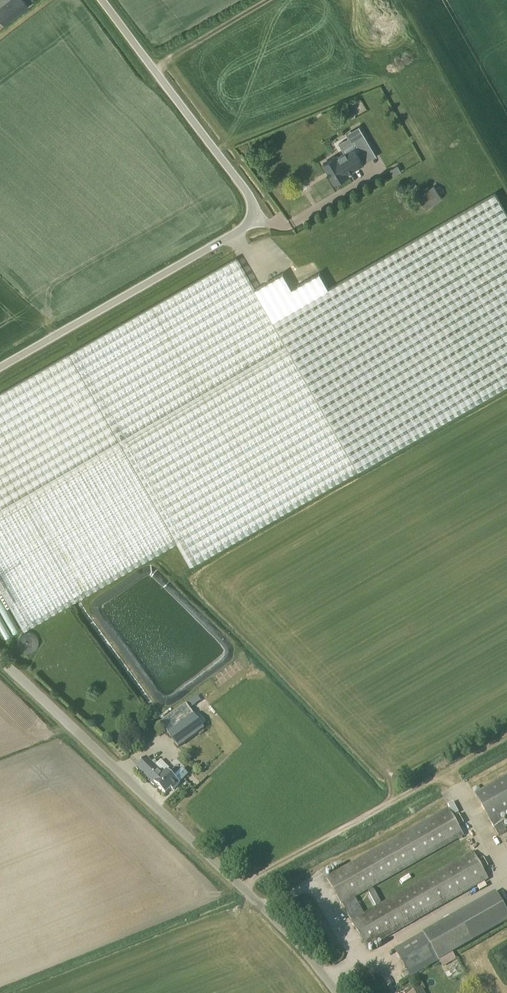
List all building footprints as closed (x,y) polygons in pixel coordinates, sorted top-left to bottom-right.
[(28,6),(24,0),(8,0),(0,6),(0,20),(4,25),(28,6)] [(361,100),(351,105),(356,113),(365,107),(361,100)] [(364,163),(355,147),(338,157),(337,155),(323,163),(335,183),(349,175),(348,173),(364,163)] [(390,170),(392,174),(393,176),(401,171),(400,169),(398,165),(390,170)] [(437,183),(420,198),(430,208),(447,193),(437,183)] [(495,193),(329,288),(320,272),(292,288),(283,273),(254,289),(237,258),(0,393),(0,591),(2,590),(24,629),(34,624),(74,601),(79,598),(177,541),(190,564),(358,469),(506,384),(506,215),(495,193)] [(38,644),(39,640),(38,636),(37,634),(36,632),(33,630),(30,629),(28,629),(26,629),(23,630),(21,632),(20,633),(18,636),(18,640),(18,644),(20,646),(21,648),(24,649),(26,650),(28,650),(31,650),(33,649),(36,647),(38,644)] [(192,700),(186,704),(190,709),(195,705),(192,700)] [(179,747),(204,729),(190,709),(186,704),(161,723),(171,736),(179,747)] [(154,768),(145,759),(136,768),(154,785),(155,784),(165,795),(171,789),(173,791),(180,784),(167,771),(170,768),(162,760),(154,768)] [(506,831),(500,817),(506,813),(506,775),(475,793),(499,835),(506,831)] [(364,914),(355,898),(464,836),(459,826),(464,823),(459,815),(454,818),(449,809),(327,878),(342,905),(342,906),(352,922),(367,948),(488,879),(483,870),(489,867),(483,858),(478,861),(473,852),(364,914)] [(368,893),(375,906),(380,903),(374,891),(368,893)] [(424,934),(424,933),(395,950),(410,976),(439,960),(473,941),(506,922),(506,912),(496,893),(458,915),(424,934)]
